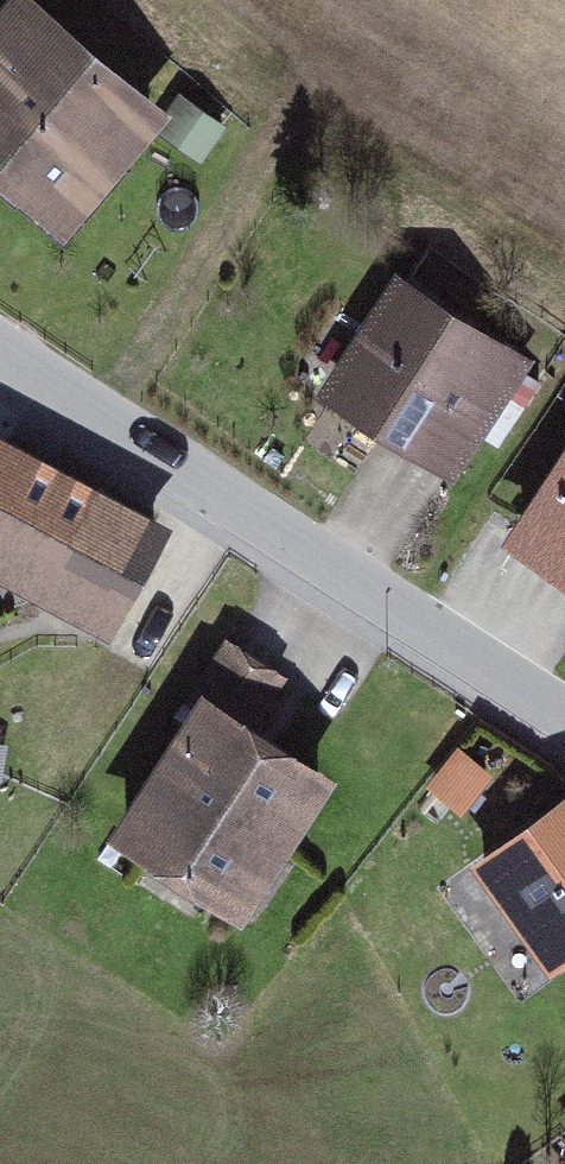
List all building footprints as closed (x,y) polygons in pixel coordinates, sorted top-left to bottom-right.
[(48,0),(22,0),(0,26),(0,175),(76,239),(163,136),(182,111),(175,106),(48,0)] [(163,136),(201,166),(231,129),(186,93),(175,106),(182,111),(163,136)] [(538,359),(403,276),(328,398),(464,481),(538,359)] [(6,433),(0,444),(0,583),(116,642),(178,521),(6,433)] [(512,551),(564,583),(564,464),(512,551)] [(258,930),(350,778),(272,731),(300,683),(230,641),(197,697),(206,702),(119,847),(258,930)] [(494,775),(458,745),(425,786),(461,815),(494,775)] [(470,860),(548,972),(564,961),(564,794),(470,860)]
